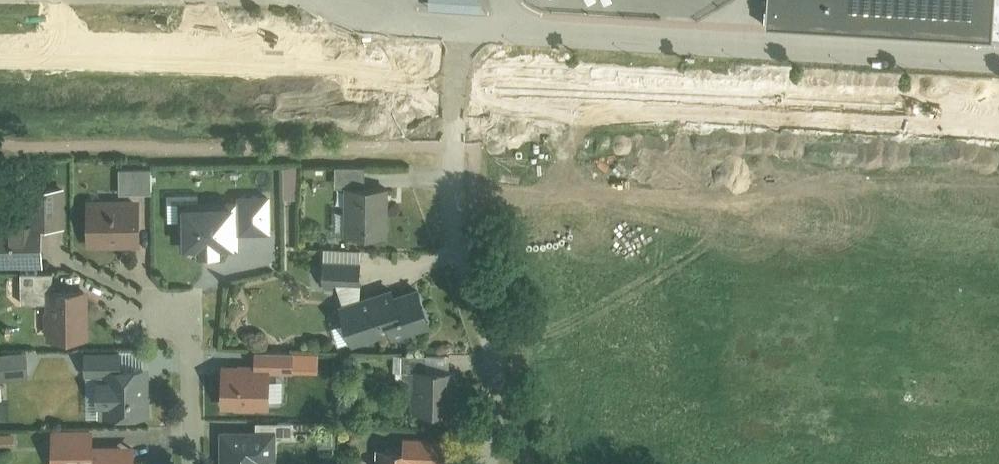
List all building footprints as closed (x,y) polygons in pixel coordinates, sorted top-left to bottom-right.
[(764,20),(998,35),(998,0),(765,0),(764,20)] [(364,165),(334,164),(333,189),(344,189),(342,233),(386,234),(388,182),(364,182),(364,165)] [(117,203),(87,204),(88,244),(138,242),(137,213),(152,212),(151,165),(116,166),(117,203)] [(297,166),(288,165),(286,211),(296,211),(297,166)] [(0,216),(0,263),(41,264),(42,224),(62,224),(62,185),(26,185),(26,217),(0,216)] [(234,196),(179,197),(180,247),(236,247),(235,232),(271,232),(270,191),(234,191),(234,196)] [(323,258),(320,258),(319,284),(335,284),(336,297),(356,297),(360,295),(360,247),(323,246),(323,258)] [(51,270),(20,270),(20,304),(46,303),(47,335),(86,334),(86,286),(52,286),(51,270)] [(356,297),(339,302),(352,341),(388,329),(390,336),(431,323),(421,295),(398,303),(391,285),(360,295),(356,297)] [(95,372),(96,413),(146,411),(145,360),(119,361),(118,348),(82,349),(82,373),(95,372)] [(252,365),(218,365),(218,405),(269,405),(269,369),(293,369),(293,348),(252,348),(252,365)] [(399,369),(411,369),(410,407),(453,409),(454,364),(425,363),(425,353),(399,352),(399,369)] [(218,427),(219,463),(260,463),(260,461),(275,461),(275,437),(291,437),(291,418),(253,419),(253,426),(218,427)] [(132,440),(92,441),(92,427),(49,427),(49,463),(132,463),(132,440)] [(414,463),(444,463),(444,435),(402,435),(402,445),(374,445),(374,463),(414,463)]
